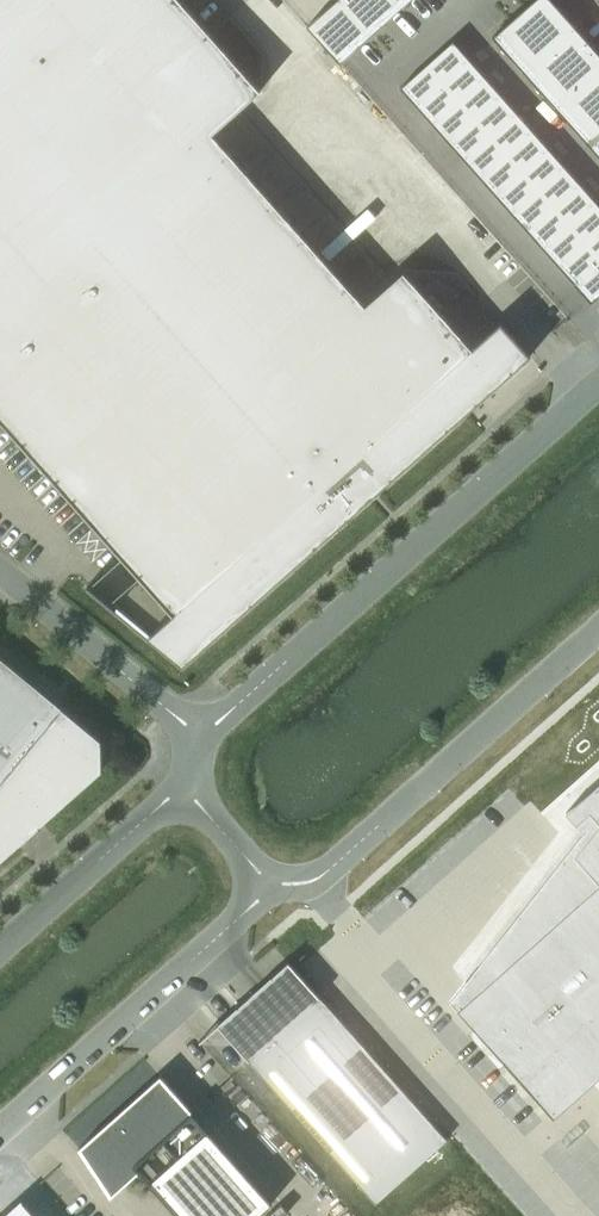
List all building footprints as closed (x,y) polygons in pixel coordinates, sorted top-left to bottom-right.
[(502,381),(404,271),(365,305),(212,133),(260,90),(180,0),(0,0),(0,418),(174,613),(148,636),(183,665),(502,381)] [(308,25),(341,62),(371,35),(339,0),(336,0),(308,25)] [(371,35),(401,9),(393,0),(339,0),(371,35)] [(401,9),(411,0),(393,0),(401,9)] [(492,37),(598,157),(598,52),(594,47),(576,27),(577,27),(553,0),(534,0),(492,37)] [(401,87),(591,303),(598,296),(598,204),(453,40),(401,87)] [(17,520),(33,538),(47,539),(61,556),(70,556),(61,544),(74,545),(74,531),(89,531),(78,540),(78,543),(101,543),(22,445),(21,474),(28,483),(28,497),(35,506),(18,520),(17,520)] [(23,840),(24,840),(24,841),(25,841),(26,841),(27,841),(28,841),(29,841),(30,841),(30,840),(31,840),(32,840),(32,839),(33,839),(33,838),(34,837),(34,836),(34,835),(35,835),(35,834),(35,833),(34,832),(34,831),(34,830),(39,825),(40,825),(102,770),(101,739),(0,655),(0,860),(17,845),(20,842),(23,840)] [(567,810),(578,822),(591,811),(598,821),(598,782),(567,810)] [(575,854),(598,880),(598,824),(575,854)] [(450,1000),(474,1028),(505,1063),(554,1117),(598,1077),(598,884),(521,953),(477,993),(465,980),(465,981),(450,1000)] [(289,961),(217,1024),(376,1202),(447,1139),(289,961)] [(79,1148),(105,1177),(128,1157),(181,1215),(257,1215),(272,1202),(192,1112),(192,1111),(161,1075),(79,1148)] [(22,1199),(2,1215),(37,1215),(22,1199)]
